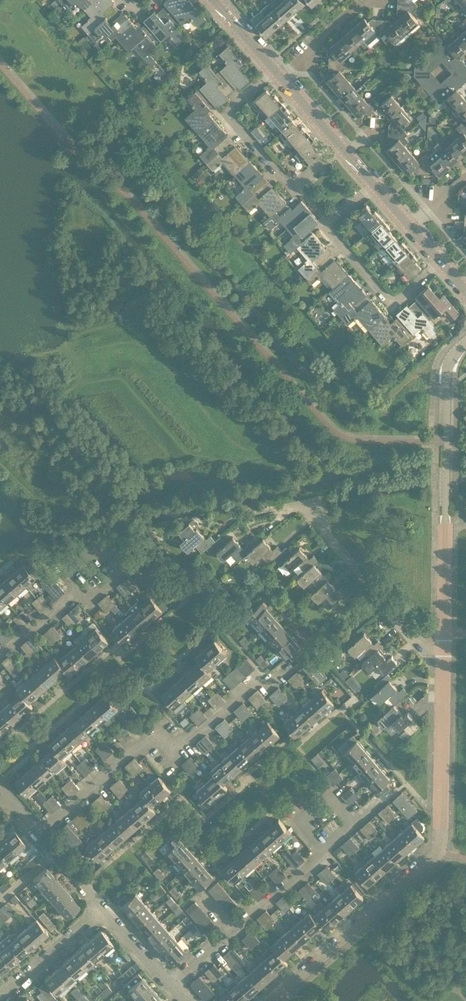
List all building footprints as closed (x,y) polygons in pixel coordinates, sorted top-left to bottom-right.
[(61,2),(68,10),(74,4),(75,5),(78,2),(84,9),(95,0),(63,0),(61,2)] [(114,2),(113,0),(95,0),(84,9),(91,16),(87,19),(88,20),(82,25),(85,29),(88,33),(116,8),(112,4),(114,2)] [(164,3),(166,5),(161,9),(177,27),(189,17),(192,20),(193,20),(198,26),(206,19),(190,0),(167,0),(164,3)] [(294,11),(285,0),(271,0),(270,1),(285,19),(294,11)] [(304,3),(301,0),(285,0),(294,11),(304,3)] [(275,27),(285,19),(270,1),(260,10),(275,27)] [(409,12),(417,5),(397,4),(396,13),(400,17),(396,20),(406,32),(418,22),(409,12)] [(122,11),(120,13),(116,8),(88,33),(95,41),(101,35),(102,36),(105,33),(111,40),(116,36),(132,22),(122,11)] [(177,27),(161,9),(156,13),(154,11),(143,20),(146,23),(162,40),(169,34),(172,38),(172,37),(178,44),(186,37),(177,27)] [(266,36),(275,27),(260,10),(251,18),(255,23),(266,36)] [(371,18),(368,20),(364,17),(352,27),(367,44),(376,35),(379,38),(380,19),(371,18)] [(392,23),(390,19),(380,19),(379,38),(386,32),(395,42),(406,32),(396,20),(392,23)] [(132,23),(116,37),(130,52),(135,47),(152,67),(157,62),(148,52),(161,41),(146,23),(141,27),(137,22),(134,24),(132,23)] [(367,44),(352,27),(341,37),(351,49),(359,42),(365,49),(369,46),(367,44)] [(465,50),(465,42),(460,35),(448,45),(444,45),(443,59),(451,68),(465,69),(465,65),(459,56),(465,50)] [(341,58),(351,49),(341,37),(329,47),(333,51),(329,54),(328,64),(347,65),(341,58)] [(191,43),(197,50),(200,47),(194,40),(191,43)] [(441,58),(442,45),(437,45),(428,52),(436,62),(441,58)] [(238,68),(243,64),(227,46),(220,53),(226,59),(225,60),(227,63),(216,74),(215,74),(231,92),(236,88),(238,90),(250,80),(244,73),(243,74),(238,68)] [(432,65),(436,62),(428,52),(424,56),(432,65)] [(427,69),(432,65),(424,56),(414,65),(414,68),(427,69)] [(412,64),(406,57),(402,60),(408,68),(412,64)] [(215,74),(216,74),(207,64),(199,71),(205,77),(204,78),(207,81),(200,87),(215,105),(217,108),(229,98),(227,96),(231,92),(215,74)] [(340,71),(347,65),(328,64),(327,73),(331,76),(327,79),(337,91),(349,81),(340,71)] [(431,76),(428,71),(414,70),(413,74),(422,84),(431,76)] [(425,89),(435,80),(431,76),(422,84),(425,89)] [(450,76),(441,84),(441,98),(445,98),(454,110),(465,100),(465,99),(457,88),(465,80),(465,77),(450,76)] [(359,92),(371,81),(368,78),(356,89),(349,81),(337,91),(347,102),(359,92)] [(438,98),(439,84),(435,80),(425,89),(433,98),(438,98)] [(208,112),(215,105),(200,87),(188,98),(193,105),(192,105),(195,109),(185,118),(198,133),(214,119),(208,112)] [(275,95),(273,96),(266,89),(252,101),(257,107),(260,105),(268,115),(282,103),(275,95)] [(375,96),(367,102),(359,92),(347,102),(357,114),(361,111),(364,115),(373,115),(375,96)] [(389,116),(401,106),(391,94),(381,103),(375,96),(373,115),(382,116),(386,113),(389,116)] [(454,110),(463,120),(459,123),(456,126),(465,127),(465,100),(454,110)] [(287,113),(289,111),(282,103),(268,115),(277,125),(275,127),(279,132),(293,120),(287,113)] [(401,126),(411,117),(401,106),(389,116),(392,120),(389,123),(388,132),(407,133),(401,126)] [(416,117),(420,121),(426,115),(423,111),(416,117)] [(426,115),(420,121),(418,122),(425,130),(427,116),(426,115)] [(228,135),(214,119),(198,133),(209,145),(205,148),(206,149),(200,154),(206,162),(232,140),(228,135)] [(302,126),(300,127),(293,120),(279,132),(284,138),(287,136),(295,146),(309,134),(302,126)] [(456,126),(462,133),(453,142),(462,153),(465,150),(465,127),(456,126)] [(404,136),(407,133),(388,132),(387,142),(390,145),(387,148),(397,160),(409,149),(404,144),(409,140),(404,136)] [(315,145),(317,143),(309,134),(295,146),(299,150),(295,154),(300,160),(302,158),(306,164),(320,151),(315,145)] [(236,145),(237,145),(232,140),(206,162),(213,170),(219,164),(221,165),(224,162),(234,174),(250,161),(236,145)] [(453,142),(444,149),(438,142),(435,144),(441,152),(451,163),(462,153),(453,142)] [(439,174),(451,163),(441,152),(438,148),(428,156),(425,153),(423,173),(432,173),(436,170),(439,174)] [(425,153),(417,159),(409,149),(397,160),(407,172),(410,168),(414,172),(423,173),(425,153)] [(264,176),(263,176),(250,161),(234,174),(245,186),(241,189),(242,190),(236,195),(239,200),(240,201),(242,203),(268,181),(264,176)] [(272,186),(273,186),(268,181),(242,203),(249,211),(255,205),(256,206),(259,203),(270,215),(286,202),(272,186)] [(286,228),(308,209),(301,200),(292,208),(286,202),(270,215),(263,221),(270,228),(276,223),(277,224),(280,221),(286,228)] [(375,210),(373,212),(367,205),(352,217),(357,223),(360,220),(368,230),(382,218),(375,210)] [(306,225),(316,217),(308,209),(286,228),(292,235),(289,238),(290,239),(283,244),(287,248),(288,249),(290,252),(297,246),(296,246),(312,232),(306,225)] [(388,229),(390,227),(382,218),(368,230),(377,240),(374,243),(379,248),(394,236),(388,229)] [(326,247),(326,248),(312,232),(296,246),(297,246),(307,258),(304,261),(304,262),(298,268),(305,275),(330,252),(326,247)] [(402,241),(400,243),(394,236),(379,248),(384,254),(387,252),(396,262),(409,249),(402,241)] [(415,260),(417,258),(409,249),(396,262),(405,272),(402,274),(407,280),(421,267),(415,260)] [(334,258),(335,257),(330,252),(305,275),(311,283),(318,277),(318,278),(322,275),(332,287),(348,273),(334,258)] [(362,289),(348,273),(332,287),(329,290),(341,303),(334,309),(340,316),(367,294),(362,289)] [(433,292),(434,291),(429,285),(417,296),(418,298),(414,301),(430,320),(442,310),(445,313),(446,312),(451,318),(458,312),(443,294),(438,298),(433,292)] [(370,299),(371,299),(367,294),(340,316),(347,324),(353,319),(354,320),(358,317),(368,329),(384,315),(370,299)] [(438,329),(430,320),(414,301),(409,306),(407,304),(396,313),(398,315),(414,334),(421,328),(424,331),(425,331),(430,337),(438,329)] [(398,315),(390,322),(384,315),(368,329),(382,344),(392,335),(395,339),(395,338),(401,345),(414,334),(398,315)] [(343,342),(338,346),(342,350),(346,347),(343,342)] [(376,383),(378,386),(381,390),(386,386),(380,380),(376,383)] [(197,520),(195,519),(193,519),(191,520),(179,531),(185,537),(180,542),(187,551),(194,544),(201,552),(215,540),(210,535),(206,539),(197,528),(198,527),(199,525),(199,524),(198,522),(197,520)] [(156,535),(152,539),(155,544),(160,540),(156,535)] [(246,544),(242,548),(232,536),(216,551),(223,559),(230,553),(237,561),(246,553),(250,549),(246,544)] [(276,546),(272,550),(262,538),(250,549),(246,553),(253,561),(260,555),(267,563),(281,551),(276,546)] [(287,546),(282,551),(286,555),(291,551),(287,546)] [(313,554),(308,558),(299,547),(282,562),(290,570),(297,564),(304,571),(304,572),(313,564),(318,560),(313,554)] [(26,585),(42,571),(33,561),(27,566),(24,563),(14,571),(26,585)] [(327,570),(323,574),(313,564),(304,572),(304,571),(296,578),(304,586),(311,580),(318,587),(318,588),(328,580),(332,576),(327,570)] [(17,593),(26,585),(14,571),(5,580),(17,593)] [(55,599),(64,591),(49,573),(40,581),(51,593),(45,598),(42,594),(37,598),(46,608),(56,599),(55,599)] [(130,592),(134,588),(126,578),(121,582),(130,592)] [(17,593),(5,580),(0,584),(0,593),(7,601),(17,593)] [(341,586),(337,590),(328,580),(318,588),(318,587),(311,593),(318,602),(325,595),(332,603),(345,591),(341,586)] [(125,597),(130,592),(121,582),(116,587),(125,597)] [(168,607),(162,600),(154,591),(149,596),(150,597),(141,605),(153,619),(162,611),(168,607)] [(111,609),(116,605),(107,595),(102,599),(111,609)] [(41,611),(46,608),(37,598),(33,602),(41,611)] [(107,613),(111,609),(102,599),(98,603),(107,613)] [(153,619),(141,605),(137,601),(128,609),(132,613),(143,627),(153,619)] [(266,608),(267,607),(262,602),(246,616),(251,621),(253,620),(261,629),(274,617),(266,608)] [(76,623),(80,619),(71,609),(67,613),(76,623)] [(27,624),(32,620),(23,610),(18,614),(27,624)] [(71,627),(76,623),(67,613),(62,617),(71,627)] [(134,635),(143,627),(132,613),(122,621),(134,635)] [(22,628),(27,624),(18,614),(14,618),(22,628)] [(269,638),(283,626),(274,617),(261,629),(269,638)] [(124,643),(134,635),(122,621),(112,630),(124,643)] [(99,649),(109,641),(93,623),(88,627),(87,627),(83,631),(84,632),(99,649)] [(57,639),(62,635),(53,625),(48,629),(57,639)] [(13,636),(4,626),(0,630),(0,631),(8,640),(13,636)] [(277,648),(291,636),(283,626),(269,638),(277,648)] [(52,644),(57,639),(48,629),(43,634),(52,644)] [(89,657),(99,649),(84,632),(74,640),(77,644),(89,657)] [(378,640),(374,644),(364,633),(348,647),(355,655),(362,649),(368,656),(369,657),(378,649),(383,645),(378,640)] [(243,645),(248,640),(244,636),(239,640),(243,645)] [(300,644),(299,645),(291,636),(277,648),(286,657),(290,654),(294,658),(305,649),(300,644)] [(34,652),(39,648),(30,637),(26,641),(34,652)] [(217,662),(226,654),(214,640),(205,649),(217,662)] [(247,650),(252,645),(248,640),(243,645),(247,650)] [(30,656),(34,652),(26,641),(21,645),(30,656)] [(80,666),(89,657),(77,644),(68,652),(80,666)] [(208,670),(217,662),(205,649),(195,657),(199,661),(200,661),(207,670),(208,670)] [(388,659),(378,649),(369,657),(368,656),(361,663),(369,671),(376,665),(383,673),(396,661),(392,656),(388,659)] [(70,674),(80,666),(68,652),(59,660),(67,669),(66,670),(70,674)] [(16,668),(20,664),(11,654),(7,657),(16,668)] [(59,660),(55,655),(45,664),(57,678),(66,670),(67,669),(59,660)] [(259,664),(264,659),(260,655),(255,659),(259,664)] [(11,672),(16,668),(7,657),(2,661),(11,672)] [(250,672),(255,668),(246,658),(242,662),(250,672)] [(263,668),(268,663),(264,659),(259,664),(263,668)] [(318,684),(327,677),(311,659),(302,667),(318,684)] [(208,670),(207,670),(200,661),(199,661),(189,669),(201,683),(212,674),(208,670)] [(246,676),(250,672),(242,662),(237,666),(246,676)] [(47,686),(57,678),(45,664),(36,672),(47,686)] [(241,680),(246,676),(237,666),(232,670),(241,680)] [(192,691),(201,683),(189,669),(180,677),(192,691)] [(236,684),(241,680),(232,670),(227,674),(236,684)] [(301,685),(305,681),(297,671),(293,675),(301,685)] [(39,693),(47,686),(36,672),(27,680),(39,693)] [(231,689),(236,684),(227,674),(223,679),(231,689)] [(382,679),(385,683),(389,680),(392,677),(388,674),(382,679)] [(296,689),(301,685),(293,675),(288,679),(296,689)] [(183,699),(192,691),(180,677),(171,686),(183,699)] [(29,702),(39,693),(27,680),(17,689),(21,693),(29,702)] [(403,687),(399,691),(389,680),(385,683),(373,694),(380,703),(388,697),(394,704),(408,692),(403,687)] [(186,703),(183,699),(171,686),(161,694),(173,708),(176,711),(186,703)] [(282,701),(287,697),(278,687),(274,691),(282,701)] [(111,701),(116,696),(110,689),(105,694),(105,695),(96,703),(108,717),(118,708),(111,701)] [(324,711),(334,702),(322,689),(312,697),(324,711)] [(261,703),(266,699),(257,690),(253,694),(261,703)] [(221,706),(226,702),(217,691),(212,695),(221,706)] [(278,705),(282,701),(274,691),(269,695),(278,705)] [(29,702),(21,693),(11,701),(23,715),(33,706),(29,702)] [(257,708),(261,703),(253,694),(248,698),(257,708)] [(216,710),(221,706),(212,695),(207,699),(216,710)] [(315,719),(324,711),(312,697),(303,706),(315,719)] [(14,723),(23,715),(11,701),(2,709),(14,723)] [(247,716),(251,712),(243,702),(238,706),(247,716)] [(108,717),(96,703),(87,711),(99,725),(104,720),(108,726),(112,722),(108,717)] [(407,711),(403,715),(394,704),(377,719),(385,727),(391,721),(398,729),(412,717),(407,711)] [(242,720),(247,716),(238,706),(234,710),(242,720)] [(305,727),(315,719),(303,706),(293,714),(305,727)] [(203,722),(207,718),(198,708),(194,712),(203,722)] [(14,723),(2,709),(0,711),(0,725),(5,731),(14,723)] [(89,733),(99,725),(87,711),(78,719),(89,733)] [(198,726),(203,722),(194,712),(189,716),(198,726)] [(296,736),(305,727),(293,714),(284,722),(296,736)] [(185,717),(180,721),(184,726),(189,721),(185,717)] [(80,741),(89,733),(78,719),(68,728),(80,741)] [(228,732),(232,729),(224,719),(220,722),(228,732)] [(270,742),(279,733),(268,720),(258,728),(270,742)] [(223,737),(228,732),(220,722),(215,727),(223,737)] [(127,739),(132,735),(123,725),(119,729),(127,739)] [(71,749),(80,741),(68,728),(59,736),(71,749)] [(260,750),(270,742),(258,728),(248,737),(260,750)] [(123,743),(127,739),(119,729),(114,733),(123,743)] [(210,749),(214,745),(205,735),(201,739),(210,749)] [(356,740),(357,739),(353,735),(346,741),(350,745),(343,752),(351,761),(364,749),(356,740)] [(61,757),(71,749),(59,736),(49,744),(52,748),(53,748),(61,757)] [(251,758),(260,750),(248,737),(239,745),(251,758)] [(205,753),(210,749),(201,739),(196,743),(205,753)] [(109,755),(113,751),(104,741),(100,745),(109,755)] [(104,759),(109,755),(100,745),(95,749),(104,759)] [(242,766),(251,758),(239,745),(230,753),(242,766)] [(61,757),(53,748),(52,748),(43,756),(55,770),(65,762),(61,757)] [(359,771),(373,759),(364,749),(351,761),(359,771)] [(232,775),(242,766),(230,753),(221,761),(232,775)] [(317,753),(312,758),(319,766),(324,761),(317,753)] [(46,778),(55,770),(43,756),(34,764),(46,778)] [(195,769),(199,766),(191,756),(186,760),(195,769)] [(138,771),(143,767),(134,757),(130,761),(138,771)] [(90,771),(94,768),(86,758),(81,762),(90,771)] [(367,780),(381,768),(373,759),(359,771),(367,780)] [(190,774),(195,769),(186,760),(182,764),(190,774)] [(134,775),(138,771),(130,761),(125,765),(134,775)] [(223,783),(232,775),(221,761),(211,770),(214,774),(215,774),(223,783)] [(85,776),(90,771),(81,762),(76,766),(85,776)] [(37,786),(46,778),(34,764),(25,772),(37,786)] [(328,781),(338,772),(335,768),(325,777),(328,781)] [(376,790),(390,778),(381,768),(367,780),(376,790)] [(27,795),(37,786),(25,772),(15,781),(27,795)] [(332,786),(342,777),(338,772),(328,781),(332,786)] [(227,787),(223,783),(215,774),(214,774),(206,782),(217,795),(227,787)] [(161,797),(171,789),(159,775),(149,783),(161,797)] [(123,792),(127,788),(119,778),(115,782),(123,792)] [(75,792),(79,789),(71,779),(66,783),(75,792)] [(118,796),(123,792),(115,782),(110,786),(118,796)] [(208,803),(217,795),(206,782),(196,790),(202,798),(198,802),(204,809),(209,804),(208,803)] [(70,796),(75,792),(66,783),(62,787),(70,796)] [(151,805),(152,805),(161,797),(149,783),(139,792),(143,797),(143,796),(151,805)] [(345,800),(355,791),(351,787),(341,795),(345,800)] [(43,803),(47,799),(40,790),(35,795),(42,803),(43,803)] [(349,805),(359,796),(355,791),(345,800),(349,805)] [(408,817),(417,810),(402,792),(393,800),(408,817)] [(104,808),(109,804),(100,794),(96,798),(104,808)] [(56,808),(60,805),(52,795),(48,799),(56,808)] [(152,805),(151,805),(143,796),(143,797),(134,804),(146,818),(156,810),(152,805)] [(99,812),(104,808),(96,798),(91,802),(99,812)] [(51,813),(56,808),(48,799),(47,799),(43,803),(51,813)] [(136,826),(146,818),(134,804),(124,812),(136,826)] [(391,818),(396,814),(388,804),(383,808),(391,818)] [(387,822),(391,818),(383,808),(378,812),(387,822)] [(85,824),(90,820),(81,811),(77,814),(85,824)] [(127,834),(136,826),(124,812),(115,821),(127,834)] [(81,828),(85,824),(77,814),(72,818),(81,828)] [(423,828),(423,824),(417,816),(411,821),(412,822),(402,831),(414,844),(424,835),(420,831),(423,828)] [(281,840),(290,832),(278,819),(269,827),(281,840)] [(118,842),(127,834),(115,821),(106,829),(118,842)] [(373,834),(377,830),(369,821),(364,825),(373,834)] [(74,848),(83,841),(67,823),(58,830),(74,848)] [(368,838),(373,834),(364,825),(360,829),(368,838)] [(271,849),(281,840),(269,827),(260,835),(271,849)] [(108,851),(118,842),(106,829),(96,837),(108,851)] [(14,830),(4,838),(16,851),(21,847),(24,850),(30,844),(21,835),(19,836),(14,830)] [(405,852),(414,844),(402,831),(393,839),(405,852)] [(177,832),(160,847),(164,852),(166,850),(174,859),(188,847),(180,838),(181,838),(180,836),(177,832)] [(262,857),(271,849),(260,835),(250,843),(262,857)] [(99,859),(108,851),(96,837),(87,845),(99,859)] [(354,851),(358,847),(350,837),(345,841),(354,851)] [(16,852),(4,838),(0,841),(0,852),(6,860),(16,852)] [(395,861),(405,852),(393,839),(384,847),(395,861)] [(349,855),(354,851),(345,841),(341,845),(349,855)] [(253,865),(262,857),(250,843),(241,851),(253,865)] [(183,869),(196,857),(188,847),(174,859),(183,869)] [(386,869),(395,861),(384,847),(374,855),(386,869)] [(301,863),(305,859),(296,849),(292,853),(301,863)] [(243,873),(253,865),(241,851),(232,860),(243,873)] [(296,867),(301,863),(292,853),(287,857),(296,867)] [(30,868),(39,860),(35,855),(26,863),(30,868)] [(377,877),(386,869),(374,855),(365,863),(377,877)] [(191,878),(205,866),(196,857),(183,869),(191,878)] [(234,882),(243,873),(232,860),(222,868),(234,882)] [(25,872),(30,868),(26,863),(21,867),(25,872)] [(367,885),(377,877),(365,863),(355,872),(367,885)] [(330,879),(335,875),(326,865),(322,869),(330,879)] [(199,888),(213,876),(205,866),(191,878),(199,888)] [(282,880),(286,876),(277,866),(273,870),(282,880)] [(41,888),(54,877),(46,867),(32,879),(41,888)] [(326,883),(330,879),(322,869),(317,873),(326,883)] [(161,880),(166,876),(161,870),(156,875),(161,880)] [(277,884),(282,880),(273,870),(268,874),(277,884)] [(11,884),(15,880),(11,875),(7,879),(11,884)] [(49,898),(62,886),(54,877),(41,888),(49,898)] [(11,884),(7,879),(0,885),(0,891),(1,893),(11,884)] [(213,893),(221,886),(217,881),(208,889),(213,893)] [(312,895),(316,891),(308,881),(303,885),(312,895)] [(157,891),(162,887),(159,882),(154,887),(157,891)] [(263,896),(268,892),(259,882),(254,886),(263,896)] [(353,905),(363,897),(351,883),(345,889),(341,884),(337,887),(342,892),(341,892),(353,905)] [(307,899),(312,895),(303,885),(299,889),(307,899)] [(57,907),(70,895),(62,886),(49,898),(57,907)] [(217,898),(225,891),(221,886),(213,893),(217,898)] [(258,900),(263,896),(254,886),(249,890),(258,900)] [(161,895),(166,891),(162,887),(157,891),(161,895)] [(177,899),(182,895),(178,890),(173,894),(177,899)] [(220,903),(229,895),(225,891),(217,898),(220,903)] [(344,913),(353,905),(341,892),(332,900),(344,913)] [(25,901),(30,897),(26,893),(21,897),(25,901)] [(131,914),(144,902),(136,893),(128,899),(124,894),(117,900),(122,905),(123,905),(131,914)] [(289,907),(293,903),(285,893),(280,897),(289,907)] [(13,903),(18,899),(14,895),(9,899),(13,903)] [(65,917),(79,905),(70,895),(57,907),(65,917)] [(224,907),(233,899),(229,895),(220,903),(224,907)] [(29,906),(34,902),(30,897),(25,901),(29,906)] [(284,912),(289,907),(280,897),(275,902),(284,912)] [(228,912),(237,904),(233,899),(224,907),(228,912)] [(334,921),(344,913),(332,900),(323,908),(334,921)] [(174,910),(179,905),(175,901),(170,906),(174,910)] [(198,905),(194,901),(190,905),(186,909),(190,913),(198,905)] [(139,924),(152,912),(144,902),(131,914),(139,924)] [(13,912),(5,903),(0,907),(0,906),(0,907),(0,916),(4,920),(13,912)] [(177,914),(182,910),(179,905),(174,910),(177,914)] [(194,918),(203,910),(198,905),(190,913),(194,918)] [(324,930),(334,921),(323,908),(313,916),(321,925),(320,925),(324,930)] [(198,922),(207,915),(203,910),(194,918),(198,922)] [(269,923),(274,919),(266,910),(261,913),(269,923)] [(313,916),(309,911),(300,920),(311,933),(320,925),(321,925),(313,916)] [(41,920),(46,916),(42,912),(38,916),(41,920)] [(147,933),(160,921),(152,912),(139,924),(147,933)] [(265,927),(269,923),(261,913),(257,917),(265,927)] [(202,927),(210,919),(207,915),(198,922),(202,927)] [(50,930),(55,926),(46,916),(41,920),(50,930)] [(38,941),(47,933),(35,919),(26,927),(38,941)] [(206,931),(215,924),(210,919),(202,927),(206,931)] [(190,929),(195,924),(191,920),(186,924),(190,929)] [(302,942),(311,933),(300,920),(290,928),(302,942)] [(155,942),(168,931),(160,921),(147,933),(155,942)] [(193,933),(198,928),(195,924),(190,929),(193,933)] [(28,949),(38,941),(26,927),(16,935),(28,949)] [(292,950),(302,942),(290,928),(281,936),(292,950)] [(103,952),(112,944),(101,930),(91,938),(103,952)] [(163,952),(177,940),(168,931),(155,942),(163,952)] [(255,944),(259,940),(251,931),(246,935),(255,944)] [(16,935),(13,932),(10,935),(9,933),(3,938),(19,957),(28,949),(16,935)] [(250,948),(255,944),(246,935),(242,939),(250,948)] [(283,958),(292,950),(281,936),(271,944),(271,945),(275,949),(283,958)] [(19,957),(3,938),(0,941),(0,954),(10,965),(19,957)] [(93,960),(103,952),(91,938),(82,947),(93,960)] [(187,948),(185,950),(177,940),(163,952),(172,961),(174,964),(189,950),(187,948)] [(271,945),(266,950),(262,953),(266,957),(277,971),(287,962),(283,958),(275,949),(271,945)] [(84,968),(93,960),(82,947),(73,955),(84,968)] [(236,960),(240,957),(232,947),(228,951),(236,960)] [(231,965),(236,960),(228,951),(223,955),(231,965)] [(10,965),(0,954),(0,973),(10,965)] [(75,976),(84,968),(73,955),(63,963),(75,976)] [(268,979),(277,971),(266,957),(257,965),(268,979)] [(66,984),(75,976),(63,963),(54,971),(66,984)] [(218,977),(222,973),(214,963),(209,967),(218,977)] [(125,978),(135,970),(131,965),(121,973),(125,978)] [(259,987),(268,979),(257,965),(247,973),(259,987)] [(213,981),(218,977),(209,967),(205,971),(213,981)] [(56,993),(66,984),(54,971),(44,979),(56,993)] [(121,982),(125,978),(121,973),(116,977),(121,982)] [(136,998),(150,986),(138,973),(123,986),(127,990),(128,989),(136,998)] [(250,995),(259,987),(247,973),(238,981),(250,995)] [(206,1000),(215,993),(199,976),(191,983),(206,1000)] [(250,995),(238,981),(229,989),(238,1000),(242,1000),(250,995)] [(46,997),(51,993),(43,983),(38,988),(46,997)] [(107,994),(112,990),(107,985),(103,989),(107,994)] [(158,996),(150,986),(136,998),(138,1000),(151,1000),(158,996)] [(102,998),(107,994),(103,989),(98,994),(102,998)] [(229,989),(219,998),(221,1000),(238,1000),(229,989)] [(55,998),(51,993),(46,997),(49,1000),(52,1000),(55,998)]
